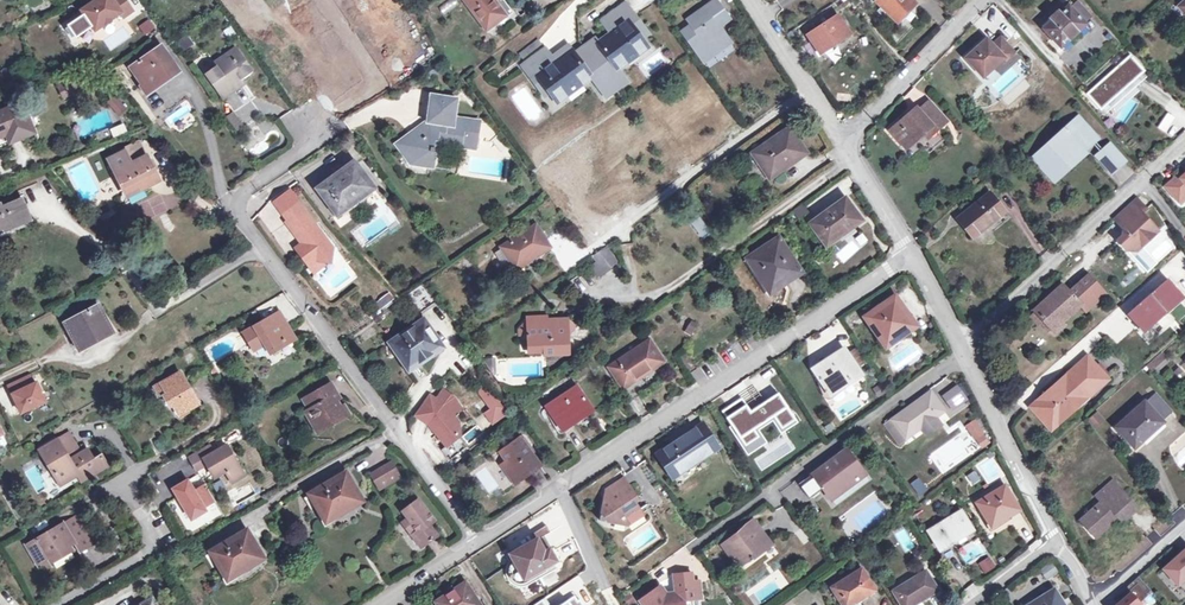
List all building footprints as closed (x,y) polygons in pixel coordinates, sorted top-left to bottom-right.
[(81,10),(94,30),(120,12),(123,17),(132,10),(124,0),(95,0),(81,10)] [(486,29),(492,36),(519,16),(514,8),(505,15),(493,0),(465,0),(486,29)] [(716,0),(688,19),(692,25),(709,13),(715,21),(726,13),(716,0)] [(875,1),(898,22),(907,12),(903,8),(911,0),(876,0),(875,1)] [(911,0),(903,8),(907,12),(916,4),(911,0)] [(1076,2),(1070,8),(1084,23),(1090,18),(1076,2)] [(573,53),(567,45),(551,58),(544,49),(522,64),(533,79),(537,75),(550,93),(558,103),(568,95),(564,91),(577,80),(581,86),(591,79),(605,98),(627,82),(618,70),(627,63),(624,58),(633,51),(637,56),(648,48),(641,39),(630,24),(636,20),(624,3),(601,20),(611,32),(598,42),(595,37),(573,53)] [(1049,20),(1051,23),(1043,30),(1060,48),(1086,25),(1084,23),(1070,8),(1069,7),(1061,14),(1058,11),(1049,20)] [(692,25),(683,32),(698,53),(706,46),(713,55),(730,43),(719,27),(729,19),(726,13),(715,21),(709,13),(692,25)] [(850,33),(837,15),(807,35),(817,50),(819,54),(830,47),(850,33)] [(138,27),(146,37),(157,29),(149,18),(138,27)] [(636,20),(630,24),(641,39),(647,34),(636,20)] [(1089,29),(1086,25),(1060,48),(1064,53),(1089,29)] [(539,39),(538,38),(519,52),(524,58),(543,44),(539,39)] [(991,46),(986,39),(966,58),(982,76),(1001,59),(1004,62),(1013,54),(999,39),(991,46)] [(706,46),(698,53),(704,61),(713,55),(706,46)] [(176,72),(158,48),(131,67),(144,87),(161,75),(164,80),(176,72)] [(213,64),(215,67),(205,74),(222,98),(244,84),(241,81),(252,73),(235,49),(213,64)] [(1130,54),(1086,94),(1101,110),(1145,71),(1130,54)] [(164,80),(161,75),(144,87),(148,92),(164,80)] [(537,75),(533,79),(546,96),(550,93),(537,75)] [(70,76),(57,83),(63,97),(77,91),(70,76)] [(243,122),(258,112),(241,88),(226,99),(243,122)] [(187,98),(183,92),(164,105),(168,112),(187,98)] [(117,97),(110,101),(121,115),(127,110),(117,97)] [(451,101),(431,98),(428,116),(448,118),(451,101)] [(918,111),(917,108),(890,130),(905,148),(923,133),(931,126),(935,131),(947,121),(930,101),(918,111)] [(0,113),(0,147),(11,143),(34,133),(22,104),(0,113)] [(428,116),(429,122),(447,125),(448,118),(428,116)] [(1094,139),(1076,118),(1035,156),(1050,173),(1063,161),(1066,164),(1094,139)] [(425,125),(425,128),(421,131),(420,130),(399,145),(406,153),(410,150),(417,160),(431,163),(434,140),(437,141),(437,143),(475,149),(479,122),(456,119),(454,130),(447,129),(447,125),(429,122),(427,123),(425,124),(425,125)] [(109,128),(112,138),(127,133),(124,123),(109,128)] [(935,131),(931,126),(923,133),(927,137),(935,131)] [(786,163),(788,166),(805,154),(789,130),(753,154),(768,175),(786,163)] [(247,150),(257,142),(249,131),(239,139),(247,150)] [(131,162),(145,156),(138,143),(125,149),(131,162)] [(1108,143),(1095,155),(1099,159),(1112,147),(1108,143)] [(1112,147),(1099,159),(1111,172),(1124,161),(1112,147)] [(131,162),(125,149),(106,158),(124,192),(124,194),(143,185),(144,188),(145,187),(159,181),(146,155),(145,156),(131,162)] [(1066,164),(1063,161),(1050,173),(1053,176),(1066,164)] [(354,162),(318,189),(337,214),(373,188),(354,162)] [(786,163),(768,175),(769,178),(771,177),(773,179),(783,172),(782,170),(788,166),(786,163)] [(234,167),(232,170),(233,173),(235,175),(237,176),(240,175),(242,172),(242,169),(240,167),(237,166),(234,167)] [(1166,186),(1180,202),(1184,198),(1184,174),(1181,178),(1178,175),(1166,186)] [(147,192),(145,187),(144,188),(143,185),(124,194),(124,192),(120,194),(124,203),(147,192)] [(587,188),(577,196),(587,209),(597,201),(587,188)] [(964,213),(967,216),(960,222),(972,237),(1004,211),(989,193),(964,213)] [(849,221),(857,215),(844,198),(810,224),(827,246),(853,227),(849,221)] [(13,227),(30,220),(22,199),(1,207),(0,204),(0,226),(10,221),(13,227)] [(1136,199),(1114,219),(1126,232),(1117,240),(1126,250),(1136,251),(1158,231),(1141,213),(1146,209),(1136,199)] [(792,211),(799,220),(809,212),(803,204),(792,211)] [(296,248),(310,266),(317,260),(324,261),(332,255),(333,247),(326,239),(324,241),(319,235),(322,233),(304,209),(286,223),(302,244),(296,248)] [(967,216),(964,213),(957,218),(960,222),(967,216)] [(862,221),(857,215),(849,221),(853,227),(862,221)] [(700,218),(692,222),(700,236),(708,232),(700,218)] [(502,246),(503,247),(511,261),(512,264),(546,242),(535,225),(502,246)] [(785,278),(788,283),(802,274),(778,239),(748,259),(767,289),(785,278)] [(513,264),(516,269),(550,247),(547,242),(513,264)] [(503,247),(494,253),(503,266),(511,261),(503,247)] [(617,262),(606,247),(592,256),(597,262),(590,267),(597,277),(617,262)] [(317,260),(310,266),(315,272),(326,264),(324,261),(317,260)] [(1036,313),(1042,319),(1052,330),(1080,305),(1085,311),(1091,306),(1105,294),(1088,275),(1074,288),(1069,293),(1062,285),(1035,311),(1036,313)] [(770,295),(788,283),(785,278),(767,289),(770,295)] [(1143,333),(1184,297),(1168,278),(1127,316),(1143,333)] [(423,284),(408,295),(420,313),(436,300),(423,284)] [(376,301),(381,309),(395,299),(390,292),(376,301)] [(895,297),(865,317),(886,347),(915,327),(895,297)] [(70,321),(63,324),(77,349),(111,330),(97,306),(76,317),(72,308),(65,312),(70,321)] [(280,312),(275,315),(281,324),(286,321),(280,312)] [(1042,319),(1036,313),(1031,317),(1037,323),(1042,319)] [(281,324),(275,315),(243,333),(254,351),(265,345),(270,342),(276,351),(296,340),(286,321),(281,324)] [(691,320),(685,331),(691,335),(698,324),(691,320)] [(425,321),(392,344),(409,369),(442,347),(425,321)] [(566,321),(529,322),(530,351),(567,350),(566,321)] [(745,336),(750,345),(761,338),(756,330),(745,336)] [(633,382),(664,362),(649,341),(609,366),(632,401),(641,395),(633,382)] [(270,342),(265,345),(271,355),(276,351),(270,342)] [(845,349),(813,370),(829,394),(861,373),(856,367),(849,355),(845,349)] [(856,350),(849,355),(856,367),(864,362),(856,350)] [(1151,365),(1158,372),(1169,361),(1163,354),(1151,365)] [(1095,367),(1086,357),(1074,368),(1083,378),(1095,367)] [(1107,380),(1095,367),(1083,378),(1074,368),(1030,407),(1040,418),(1049,410),(1059,422),(1081,402),(1078,399),(1091,388),(1093,391),(1107,380)] [(1171,377),(1178,383),(1184,376),(1184,374),(1180,369),(1171,377)] [(178,415),(198,405),(179,373),(154,387),(159,397),(166,393),(178,415)] [(34,384),(29,375),(7,385),(21,414),(45,402),(36,383),(34,384)] [(478,389),(484,398),(491,393),(490,392),(492,391),(486,383),(478,389)] [(342,417),(338,409),(334,401),(339,398),(330,384),(304,399),(309,409),(315,420),(311,422),(317,432),(342,417)] [(888,391),(883,384),(875,389),(880,396),(888,391)] [(577,386),(546,407),(562,430),(592,409),(577,386)] [(957,386),(944,394),(954,408),(966,399),(957,386)] [(491,393),(484,398),(492,409),(485,413),(492,423),(506,413),(496,397),(500,394),(496,388),(492,391),(490,392),(491,393)] [(1091,388),(1078,399),(1081,402),(1093,391),(1091,388)] [(462,436),(460,424),(453,416),(462,409),(455,399),(442,390),(436,400),(429,395),(415,416),(429,426),(447,448),(460,438),(462,436)] [(742,398),(722,411),(747,448),(761,438),(756,430),(775,418),(783,431),(797,421),(779,393),(760,406),(760,405),(751,411),(742,398)] [(943,410),(930,393),(892,420),(905,439),(924,426),(936,417),(937,417),(936,415),(943,410)] [(1154,395),(1145,403),(1157,416),(1166,408),(1154,395)] [(1134,448),(1163,422),(1161,420),(1157,416),(1145,403),(1144,402),(1115,428),(1134,448)] [(338,409),(342,417),(348,414),(344,406),(338,409)] [(1166,408),(1157,416),(1161,420),(1170,412),(1166,408)] [(315,420),(309,409),(304,411),(311,422),(315,420)] [(1049,410),(1040,418),(1050,429),(1059,422),(1049,410)] [(1096,411),(1088,419),(1095,427),(1103,419),(1096,411)] [(936,417),(924,426),(929,433),(941,425),(936,417)] [(966,426),(973,439),(981,434),(974,421),(966,426)] [(834,427),(831,422),(825,427),(828,431),(834,427)] [(702,425),(657,456),(673,480),(718,448),(702,425)] [(56,440),(65,453),(76,446),(68,432),(56,439),(56,440)] [(516,469),(507,474),(514,484),(540,466),(520,437),(501,451),(508,461),(509,460),(516,469)] [(976,441),(981,449),(988,445),(982,437),(976,441)] [(450,461),(467,447),(460,438),(447,448),(447,447),(442,451),(450,461)] [(747,448),(744,450),(749,457),(766,446),(761,438),(747,448)] [(65,453),(56,440),(39,450),(62,489),(79,479),(77,476),(95,465),(92,460),(86,449),(68,460),(65,453)] [(214,478),(225,471),(231,483),(244,475),(227,445),(204,458),(199,449),(187,456),(197,471),(206,464),(214,478)] [(831,500),(843,491),(839,486),(848,480),(852,485),(866,474),(847,448),(799,484),(810,498),(823,489),(831,500)] [(77,476),(79,479),(106,464),(101,456),(92,460),(95,465),(77,476)] [(501,466),(507,474),(516,469),(509,460),(508,461),(501,466)] [(380,491),(401,478),(396,470),(392,463),(371,475),(380,491)] [(971,485),(980,479),(975,470),(966,475),(971,485)] [(325,509),(331,519),(362,501),(346,473),(311,494),(321,512),(325,509)] [(624,478),(612,487),(616,494),(629,486),(624,478)] [(839,486),(843,491),(852,485),(848,480),(839,486)] [(1114,512),(1119,516),(1121,519),(1123,521),(1137,508),(1113,480),(1111,482),(1097,493),(1104,500),(1081,521),(1092,532),(1114,512)] [(782,490),(794,507),(807,498),(795,481),(782,490)] [(616,494),(612,487),(605,491),(605,494),(608,499),(603,502),(599,521),(626,527),(628,526),(628,518),(640,510),(632,500),(636,497),(629,486),(616,494)] [(1005,487),(977,503),(992,528),(1019,511),(1005,487)] [(424,520),(431,515),(419,500),(404,511),(410,519),(403,524),(421,549),(437,537),(429,526),(424,520)] [(327,522),(331,519),(325,509),(321,512),(327,522)] [(628,518),(628,526),(643,515),(640,510),(628,518)] [(961,511),(928,531),(940,551),(973,531),(961,511)] [(1114,512),(1092,532),(1097,537),(1119,516),(1114,512)] [(72,541),(87,532),(76,515),(25,545),(37,564),(48,558),(68,546),(73,543),(72,541)] [(424,520),(429,526),(436,522),(431,515),(424,520)] [(752,560),(765,550),(762,546),(770,541),(754,519),(746,525),(747,526),(723,545),(730,555),(733,553),(741,564),(751,557),(752,560)] [(543,529),(528,537),(532,543),(506,557),(509,562),(506,570),(506,577),(512,584),(518,587),(522,587),(527,586),(556,569),(553,564),(557,562),(550,550),(552,550),(545,537),(547,536),(543,529)] [(227,567),(233,577),(263,559),(247,531),(212,552),(221,570),(227,567)] [(94,543),(87,532),(72,541),(73,543),(78,553),(94,543)] [(762,546),(765,550),(773,545),(770,541),(762,546)] [(71,551),(68,546),(48,558),(51,563),(71,551)] [(1184,557),(1181,554),(1164,569),(1177,585),(1182,581),(1184,584),(1184,556),(1184,557)] [(986,559),(979,563),(985,573),(992,569),(986,559)] [(1051,561),(1039,569),(1046,580),(1058,571),(1051,561)] [(228,580),(233,577),(227,567),(221,570),(228,580)] [(892,591),(901,604),(915,604),(938,591),(925,571),(892,591)] [(860,600),(875,591),(863,572),(848,581),(847,578),(831,588),(842,604),(852,604),(860,600)] [(642,599),(647,604),(692,604),(692,600),(702,598),(700,581),(694,581),(692,573),(674,575),(676,594),(667,595),(667,593),(665,590),(663,591),(660,587),(642,599)] [(1141,579),(1138,576),(1124,588),(1127,591),(1141,579)] [(1117,604),(1140,604),(1138,603),(1152,592),(1141,579),(1127,591),(1129,595),(1117,604)] [(466,583),(436,602),(438,604),(481,604),(466,583)] [(1054,590),(1029,604),(1063,604),(1054,590)] [(577,595),(562,604),(584,604),(577,595)]
